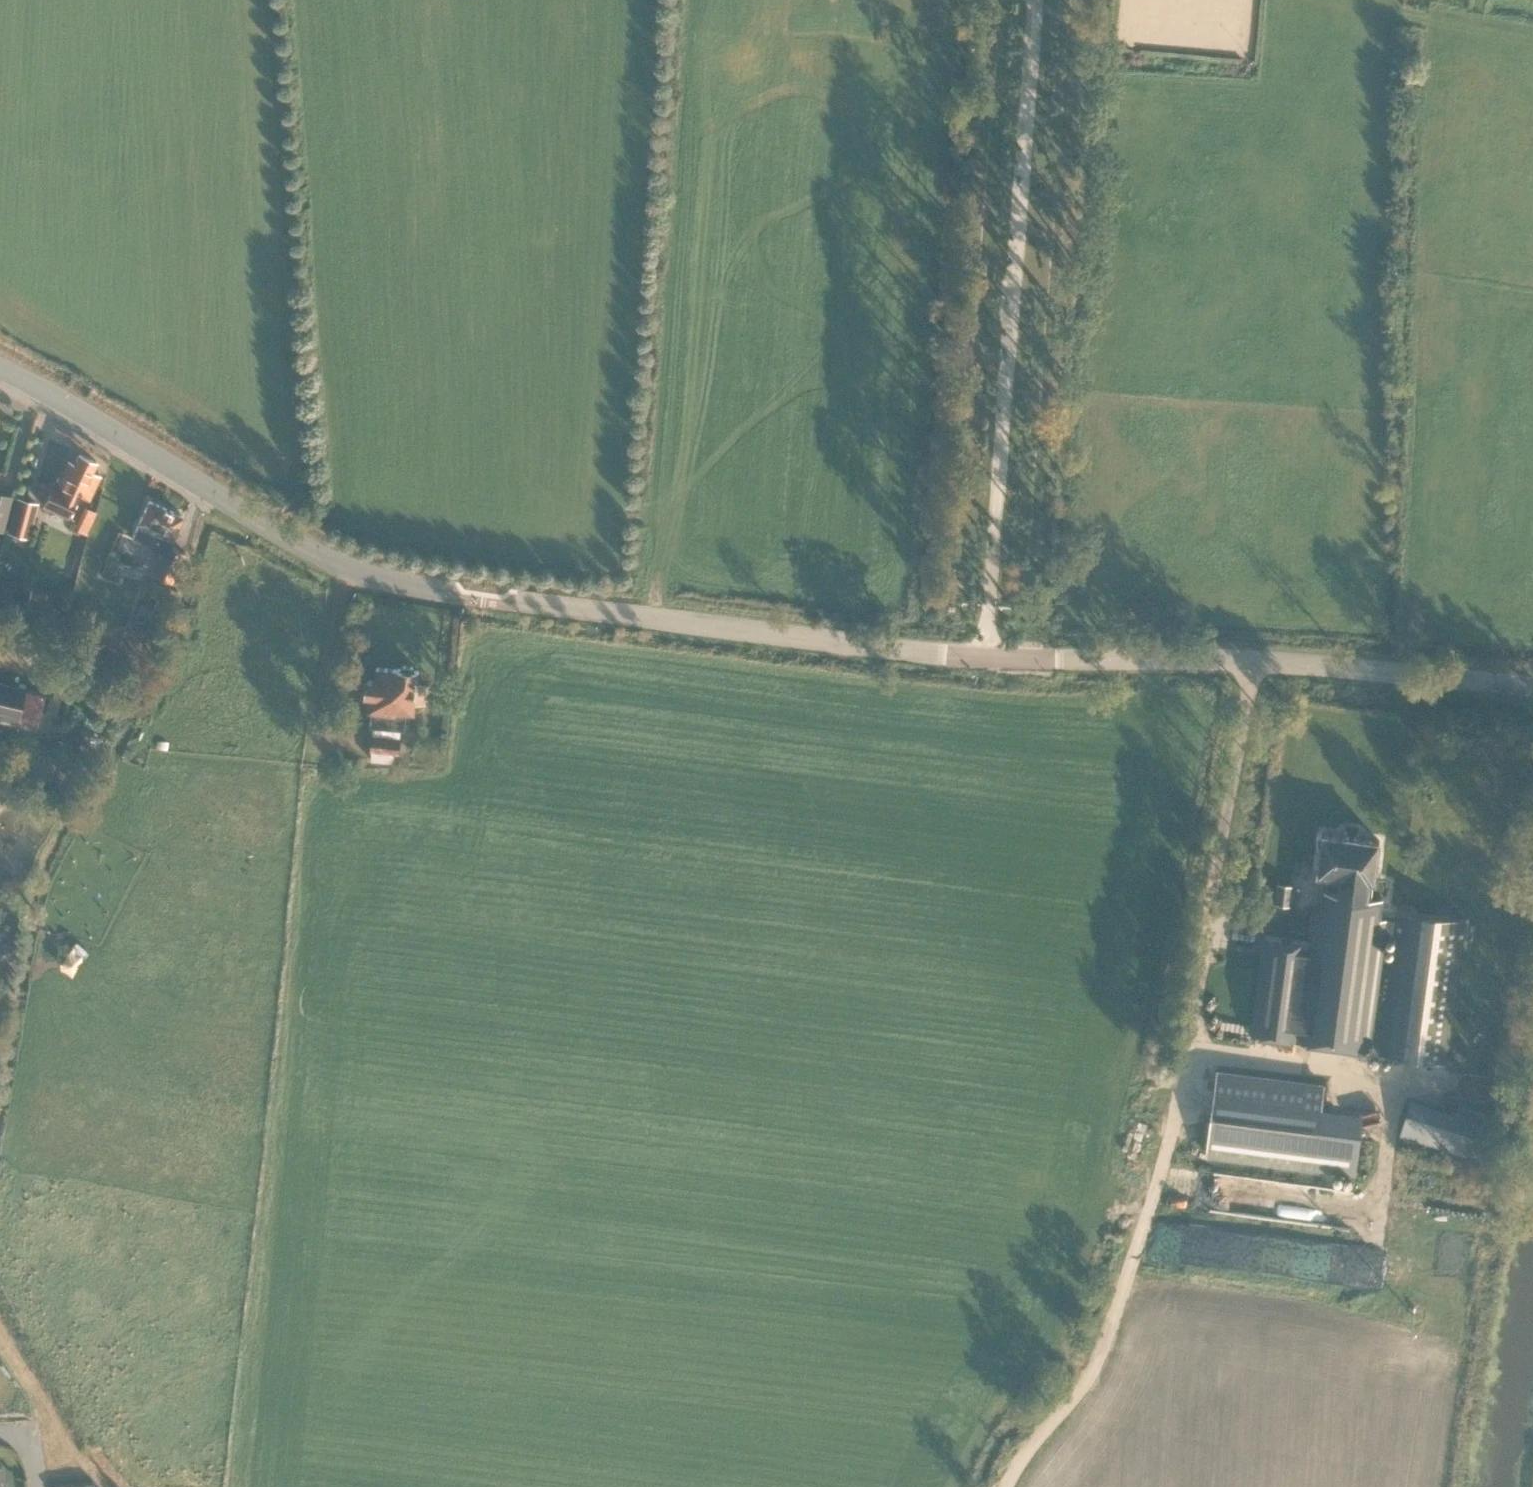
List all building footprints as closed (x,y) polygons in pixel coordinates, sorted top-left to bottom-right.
[(68,514),(79,492),(89,497),(100,473),(92,469),(96,459),(79,451),(74,461),(69,458),(57,482),(53,480),(43,503),(68,514)] [(4,530),(13,493),(0,490),(0,529),(4,530)] [(16,495),(7,530),(30,536),(39,500),(16,495)] [(172,579),(185,550),(169,543),(183,513),(149,498),(132,535),(149,543),(149,544),(162,550),(152,571),(172,579)] [(101,574),(118,579),(125,560),(108,555),(101,574)] [(162,582),(157,595),(151,613),(166,618),(176,587),(162,582)] [(45,590),(31,586),(27,599),(42,603),(45,590)] [(154,637),(157,625),(132,618),(129,629),(154,637)] [(372,723),(374,723),(373,732),(374,732),(373,748),(372,758),(395,760),(396,750),(400,751),(402,735),(402,726),(405,726),(407,708),(415,709),(416,699),(428,700),(429,682),(418,681),(419,668),(398,665),(398,666),(378,664),(376,677),(369,677),(368,691),(372,691),(370,708),(374,708),(372,723)] [(38,723),(45,691),(0,680),(0,714),(38,723)] [(50,693),(45,711),(56,713),(60,696),(50,693)] [(1375,877),(1376,869),(1380,838),(1325,831),(1319,869),(1342,873),(1340,890),(1325,888),(1322,908),(1314,907),(1310,941),(1265,935),(1261,969),(1252,1033),(1371,1049),(1388,917),(1380,916),(1383,895),(1368,893),(1370,876),(1375,877)] [(1291,902),(1293,883),(1277,882),(1276,901),(1291,902)] [(1397,917),(1389,916),(1387,931),(1395,932),(1380,1051),(1448,1060),(1466,916),(1399,908),(1397,917)] [(13,948),(14,944),(3,941),(0,949),(0,952),(10,955),(13,948)] [(1207,1151),(1215,1152),(1314,1164),(1324,1083),(1218,1069),(1207,1151)] [(1481,1119),(1410,1096),(1400,1131),(1470,1153),(1481,1119)]
